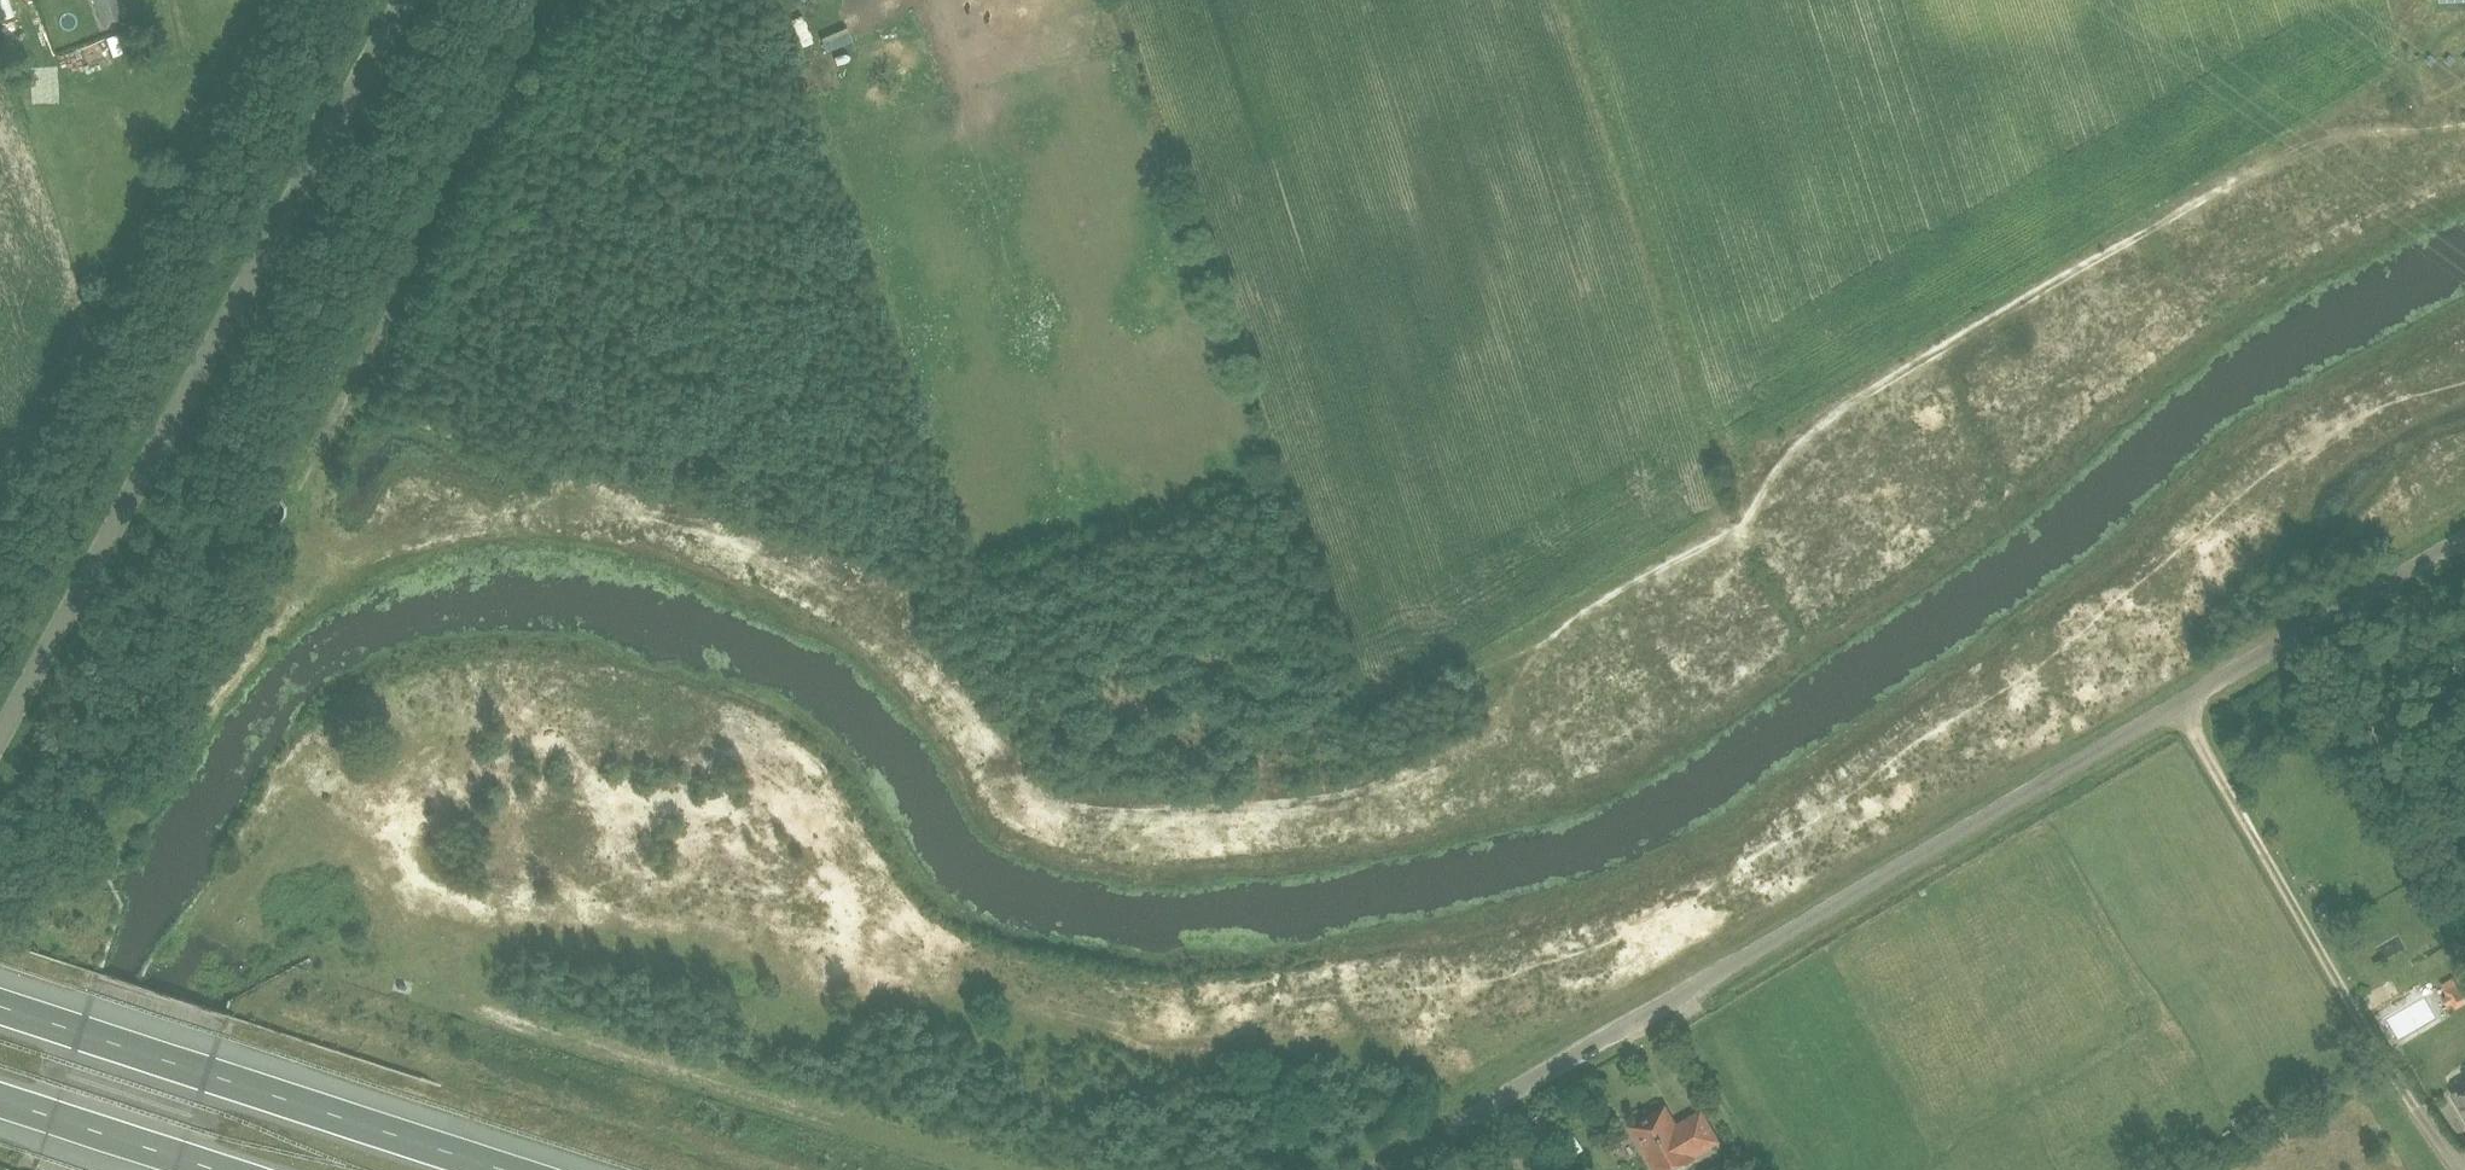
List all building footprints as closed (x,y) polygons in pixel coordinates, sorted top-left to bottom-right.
[(127,16),(122,0),(94,0),(102,25),(127,16)] [(140,23),(116,30),(124,54),(147,46),(140,23)] [(2335,661),(2340,669),(2347,665),(2343,656),(2335,661)] [(2454,1094),(2464,1112),(2464,1088),(2454,1094)] [(1657,1169),(1673,1169),(1694,1158),(1693,1155),(1718,1140),(1702,1112),(1677,1126),(1666,1107),(1632,1126),(1657,1169)]
